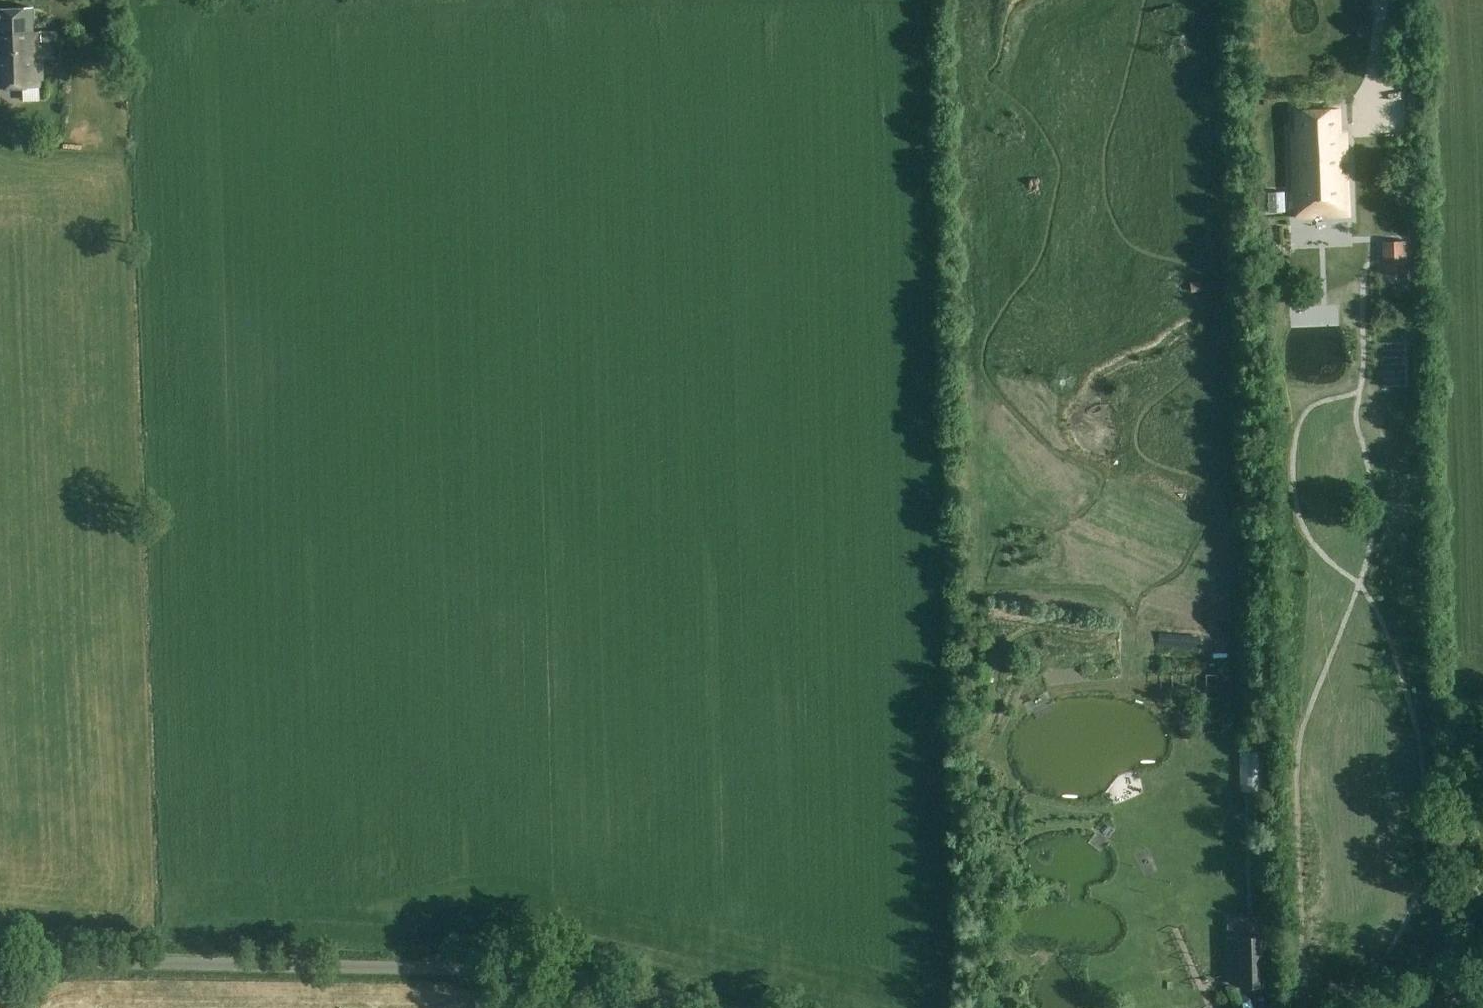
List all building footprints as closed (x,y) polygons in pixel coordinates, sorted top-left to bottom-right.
[(58,41),(57,30),(34,31),(33,7),(0,8),(0,86),(42,85),(41,41),(58,41)] [(1297,217),(1348,215),(1347,173),(1339,173),(1339,161),(1346,160),(1345,133),(1340,133),(1339,109),(1297,110),(1297,132),(1293,132),(1294,187),(1296,187),(1297,217)] [(1286,243),(1283,226),(1271,229),(1275,245),(1286,243)] [(1406,239),(1387,239),(1388,276),(1406,275),(1406,239)] [(1124,813),(1150,794),(1140,780),(1114,799),(1124,813)] [(1272,985),(1271,934),(1228,934),(1229,986),(1272,985)]
